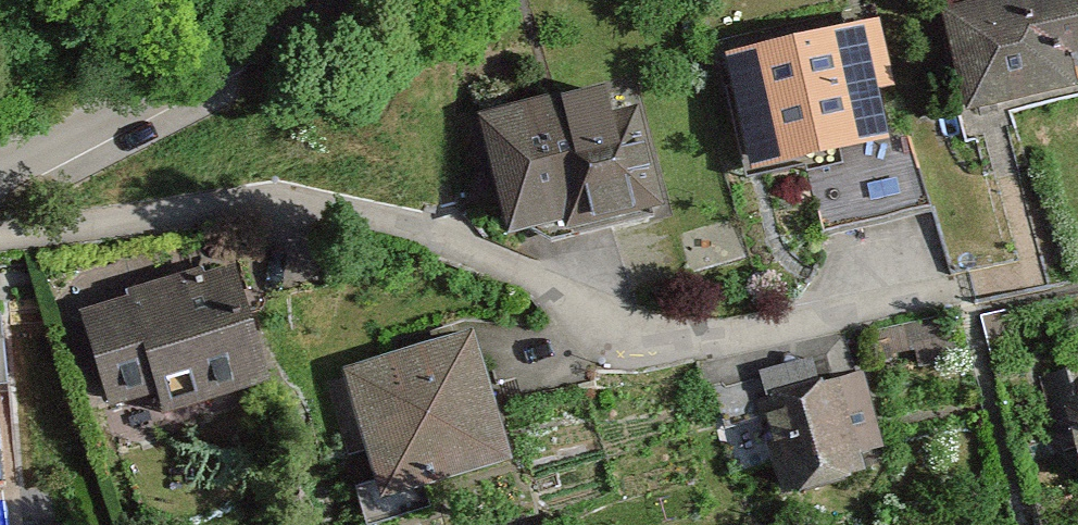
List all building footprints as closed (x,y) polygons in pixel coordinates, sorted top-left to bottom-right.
[(962,110),(1072,85),(1066,56),(1077,54),(1077,0),(964,0),(938,6),(962,110)] [(717,57),(741,164),(878,134),(869,90),(891,86),(877,22),(717,57)] [(499,232),(645,205),(626,107),(590,114),(585,90),(476,111),(499,232)] [(164,405),(263,372),(225,259),(76,309),(106,397),(156,381),(164,405)] [(337,366),(377,489),(515,445),(476,322),(337,366)] [(757,397),(777,481),(866,460),(845,375),(757,397)] [(1059,380),(1077,479),(1077,377),(1059,380)]
